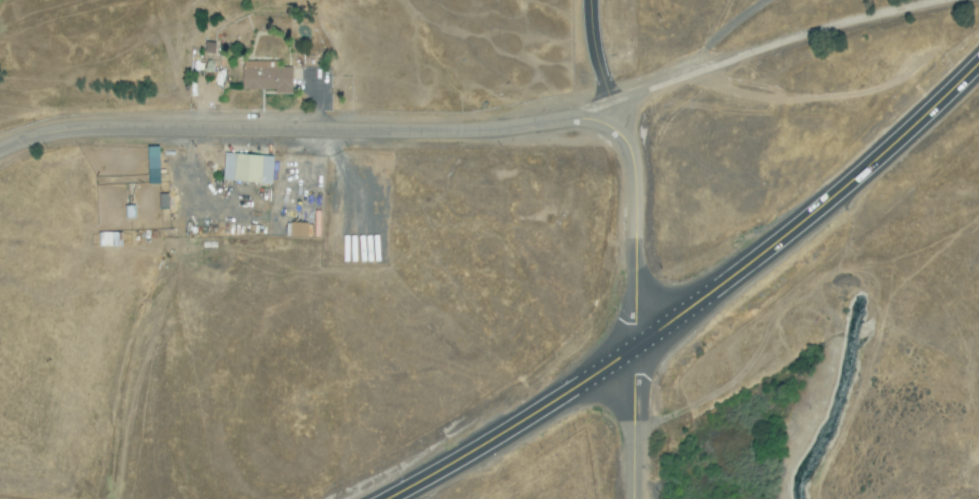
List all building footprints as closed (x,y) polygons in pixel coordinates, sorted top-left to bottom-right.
[(241,94),(290,94),(290,69),(278,69),(278,63),(241,63),(241,94)] [(147,149),(147,185),(158,185),(158,149),(147,149)] [(272,157),(223,156),(222,183),(271,185),(272,157)] [(289,238),(307,238),(307,225),(289,225),(289,238)]
